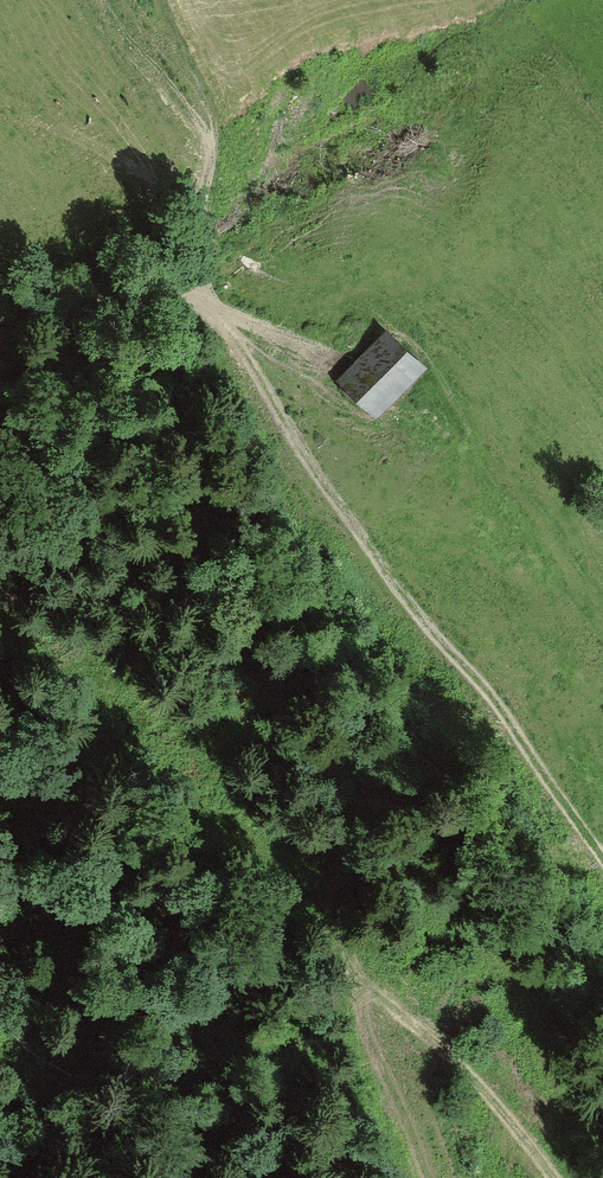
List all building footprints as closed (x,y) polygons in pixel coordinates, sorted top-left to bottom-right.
[(384,334),(340,383),(377,415),(420,366),(384,334)]
